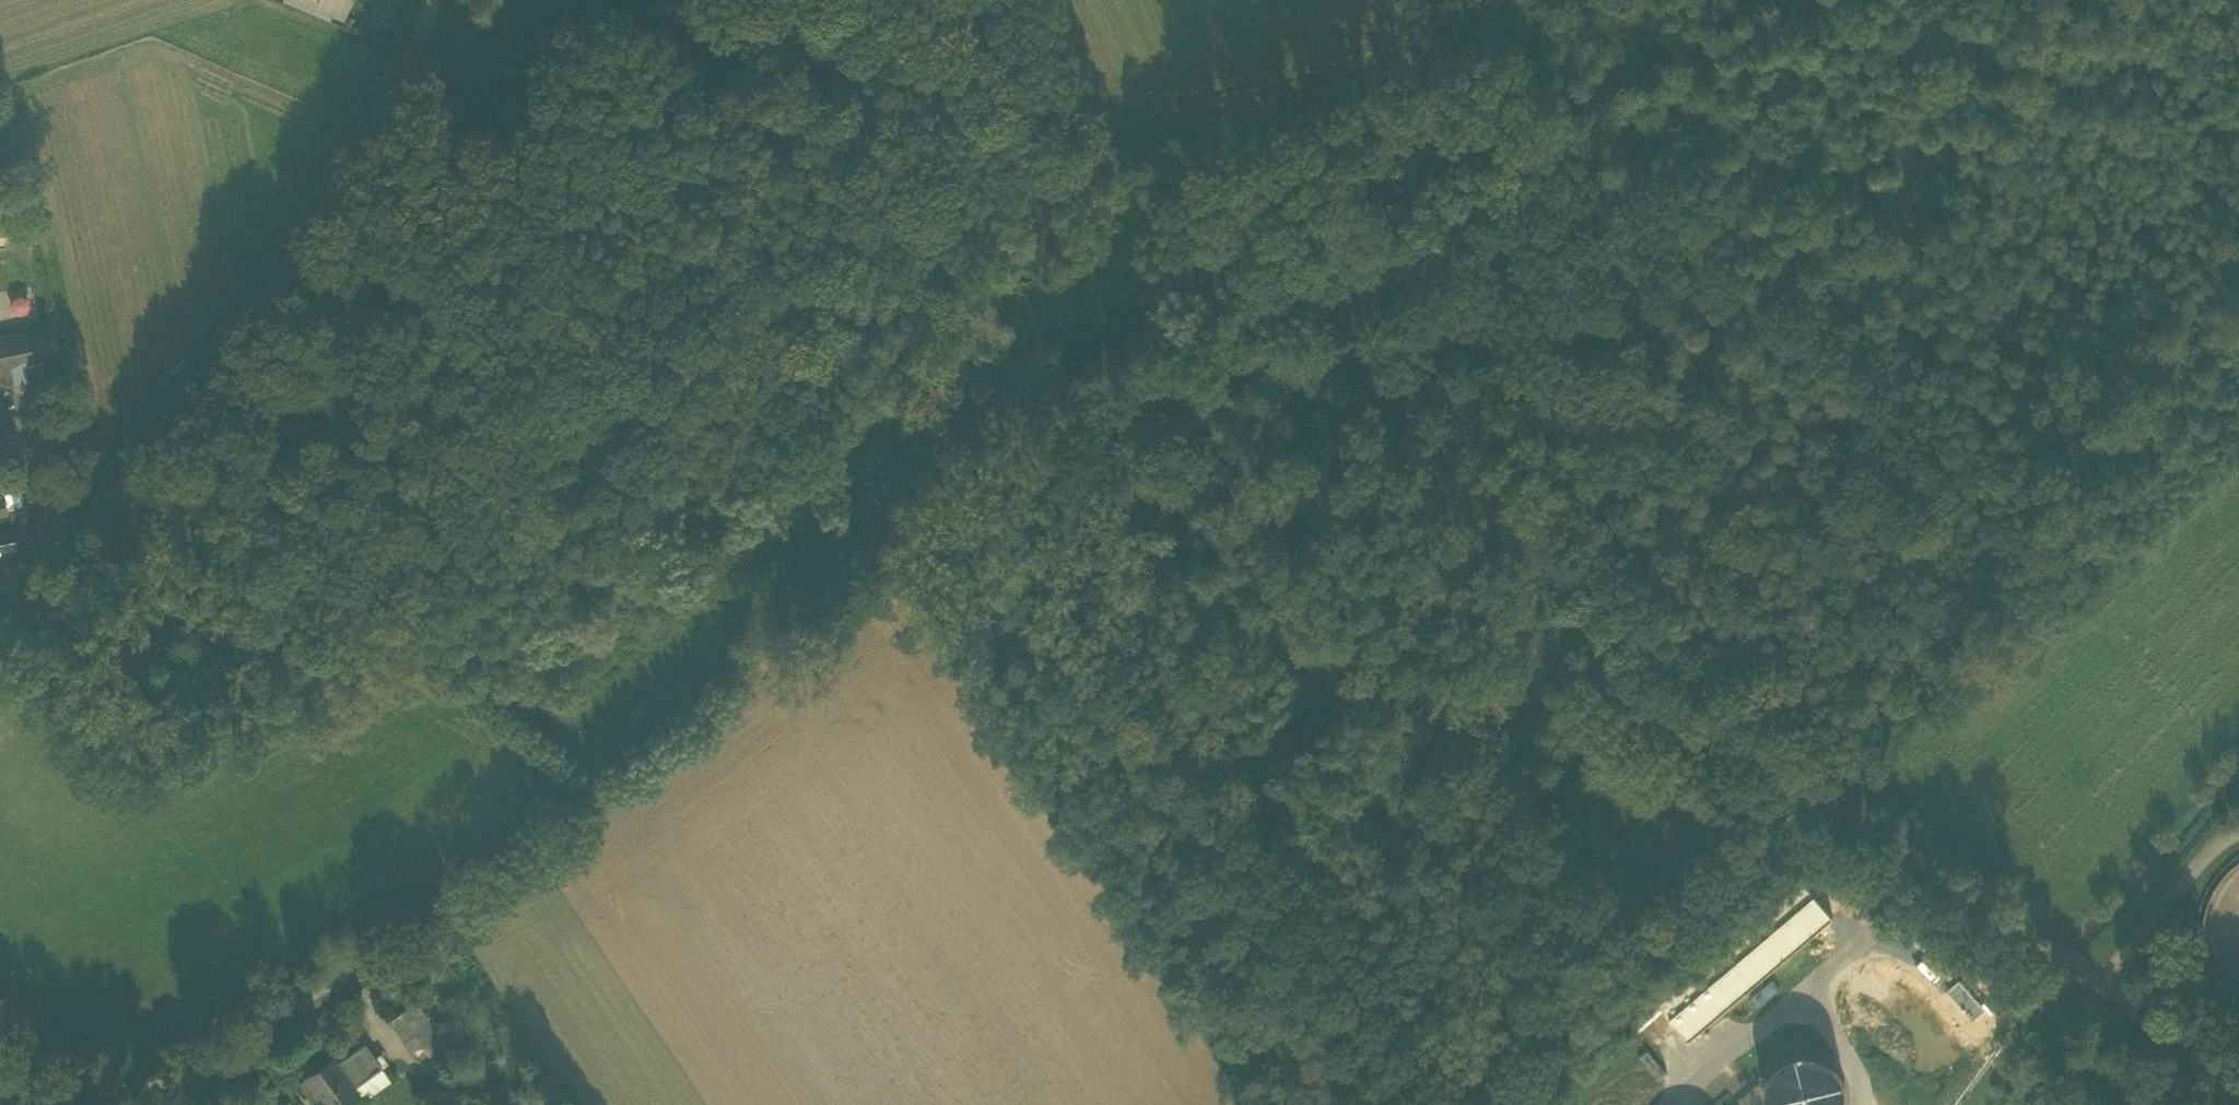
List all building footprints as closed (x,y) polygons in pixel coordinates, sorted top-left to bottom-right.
[(341,13),(347,0),(310,0),(341,13)] [(43,360),(62,356),(55,325),(0,337),(0,369),(43,360)] [(43,360),(0,369),(0,385),(16,383),(15,378),(26,375),(27,380),(46,376),(43,360)] [(18,556),(10,519),(0,521),(0,560),(18,556)] [(2210,905),(2204,935),(2209,964),(2221,986),(2237,1004),(2238,1005),(2238,868),(2225,880),(2210,905)] [(1661,1005),(1690,1039),(1834,916),(1806,882),(1804,881),(1660,1004),(1661,1005)] [(416,1002),(390,1019),(418,1060),(427,1053),(429,1055),(446,1043),(416,1002)] [(365,1042),(338,1062),(355,1087),(382,1067),(365,1042)] [(1848,1104),(1850,1096),(1850,1087),(1848,1078),(1844,1071),(1840,1065),(1836,1061),(1828,1055),(1820,1052),(1813,1050),(1805,1050),(1798,1051),(1790,1054),(1783,1058),(1778,1063),(1773,1069),(1769,1076),(1767,1085),(1766,1090),(1767,1099),(1769,1104),(1847,1104),(1848,1104)] [(355,1087),(338,1062),(335,1058),(305,1079),(323,1104),(341,1104),(360,1092),(355,1087)] [(382,1067),(355,1087),(360,1092),(364,1099),(391,1081),(382,1067)]
